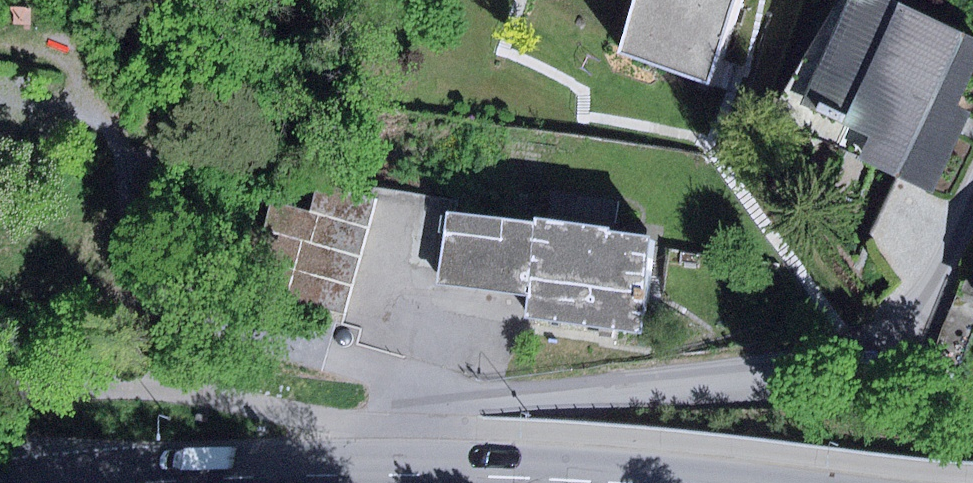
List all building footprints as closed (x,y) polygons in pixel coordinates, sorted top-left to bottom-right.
[(618,53),(706,82),(733,0),(636,0),(618,53)] [(885,0),(853,0),(803,103),(874,136),(862,160),(931,193),(970,111),(956,104),(972,68),(972,42),(885,0)] [(225,285),(347,317),(378,201),(321,186),(313,215),(272,204),(265,229),(242,223),(225,285)] [(639,332),(647,235),(606,231),(606,226),(532,216),(532,223),(446,211),(437,284),(527,296),(525,315),(639,332)]
